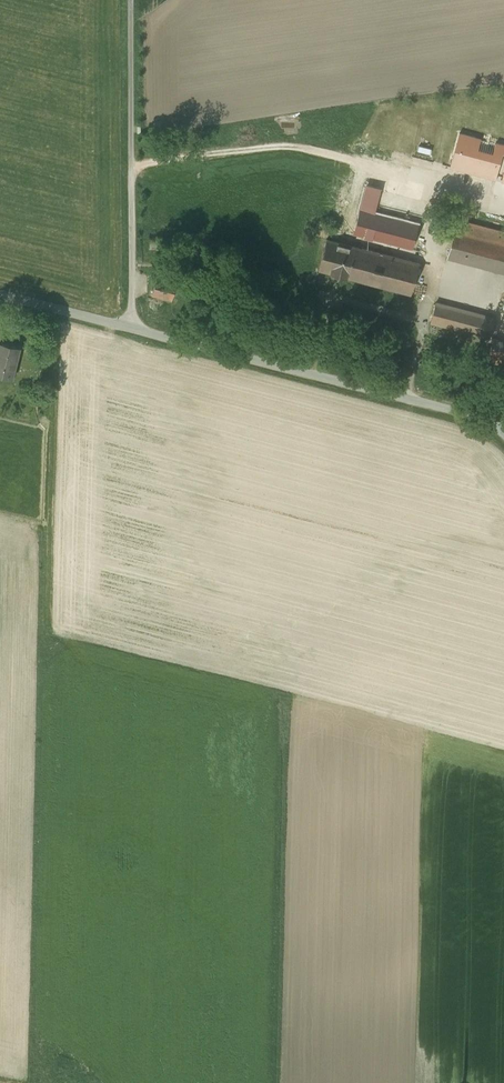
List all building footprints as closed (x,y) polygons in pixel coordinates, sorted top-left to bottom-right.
[(460,134),(451,168),(503,182),(503,145),(460,134)] [(365,249),(357,280),(411,293),(422,249),(411,246),(417,225),(374,214),(392,143),(379,139),(355,233),(366,235),(363,249),(365,249)] [(457,219),(447,257),(503,271),(503,231),(457,219)] [(357,280),(365,249),(363,249),(326,240),(319,270),(357,280)] [(176,282),(156,278),(153,294),(172,298),(176,282)] [(494,319),(436,303),(430,321),(490,337),(494,319)] [(12,378),(20,347),(0,342),(0,375),(12,378)] [(491,346),(488,360),(503,364),(503,349),(491,346)]
